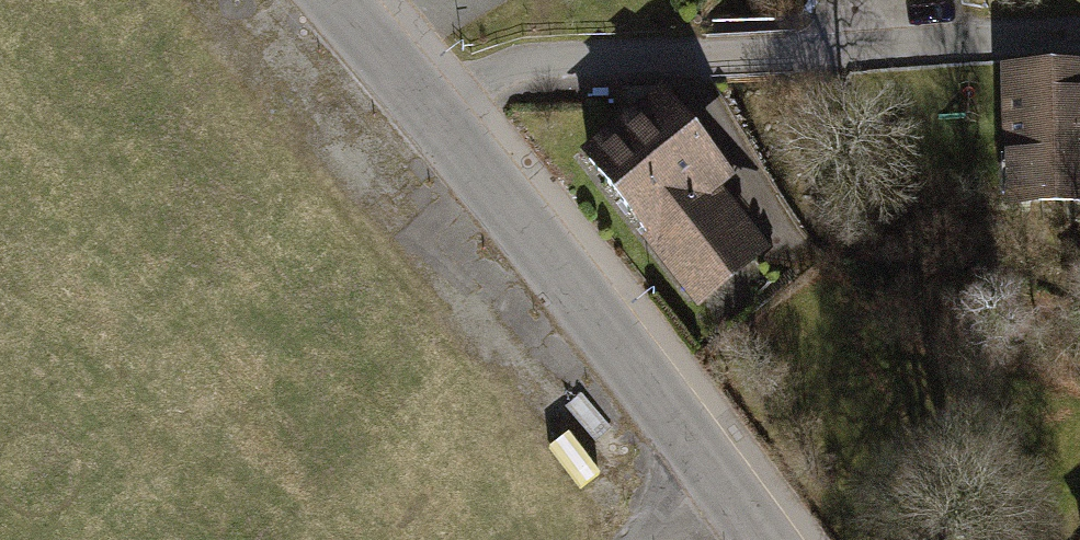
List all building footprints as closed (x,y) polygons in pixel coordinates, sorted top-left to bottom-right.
[(996,88),(1002,230),(1079,227),(1079,84),(996,88)] [(664,97),(582,157),(699,313),(765,264),(714,196),(730,185),(664,97)]
